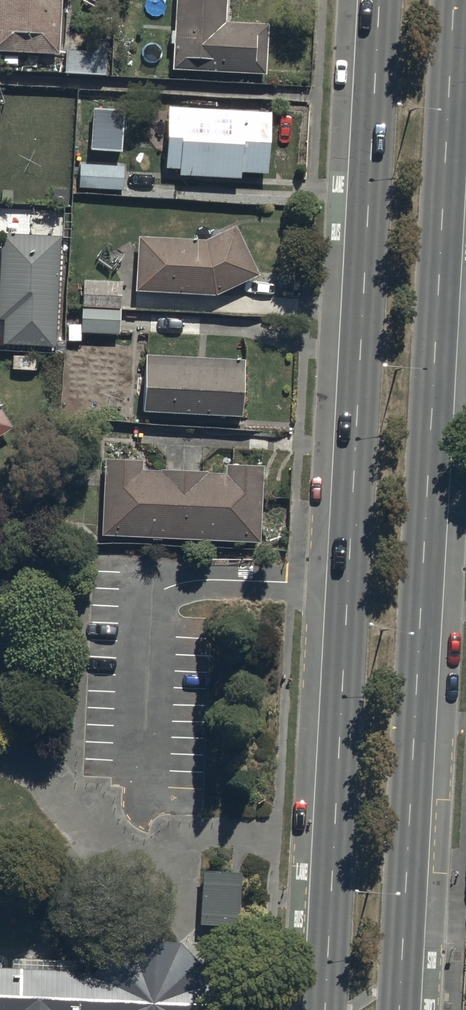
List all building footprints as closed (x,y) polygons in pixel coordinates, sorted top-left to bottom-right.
[(59,52),(61,0),(0,0),(0,50),(59,52)] [(167,68),(268,75),(271,25),(222,22),(223,0),(171,0),(167,68)] [(100,48),(64,47),(64,70),(100,71),(100,48)] [(271,111),(171,105),(167,165),(268,170),(271,111)] [(125,110),(94,108),(92,149),(122,151),(125,110)] [(123,163),(79,161),(78,186),(122,188),(123,163)] [(264,276),(233,223),(204,240),(141,239),(140,289),(214,290),(264,276)] [(55,343),(56,241),(5,240),(4,343),(55,343)] [(119,282),(82,282),(81,330),(118,330),(119,282)] [(239,416),(241,360),(146,357),(144,413),(239,416)] [(0,411),(0,430),(9,424),(0,411)] [(266,551),(271,460),(223,457),(222,472),(137,467),(137,455),(102,453),(97,541),(266,551)] [(237,868),(202,867),(200,921),(235,923),(237,868)] [(0,965),(0,1009),(212,1009),(213,976),(179,939),(124,936),(90,969),(0,965)]
